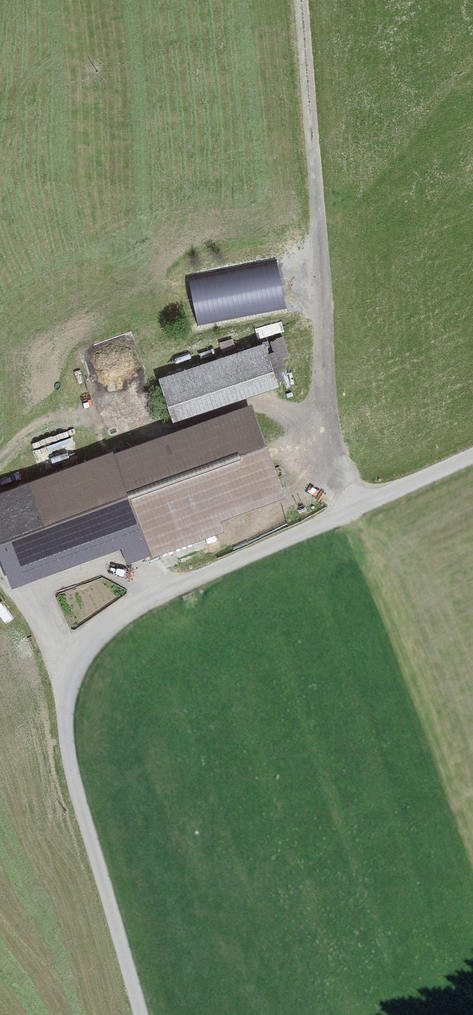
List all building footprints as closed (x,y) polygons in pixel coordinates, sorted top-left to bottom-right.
[(273,332),(170,364),(183,404),(286,372),(273,332)] [(260,390),(0,476),(0,494),(23,563),(130,528),(138,553),(227,524),(232,540),(302,516),(260,390)]
